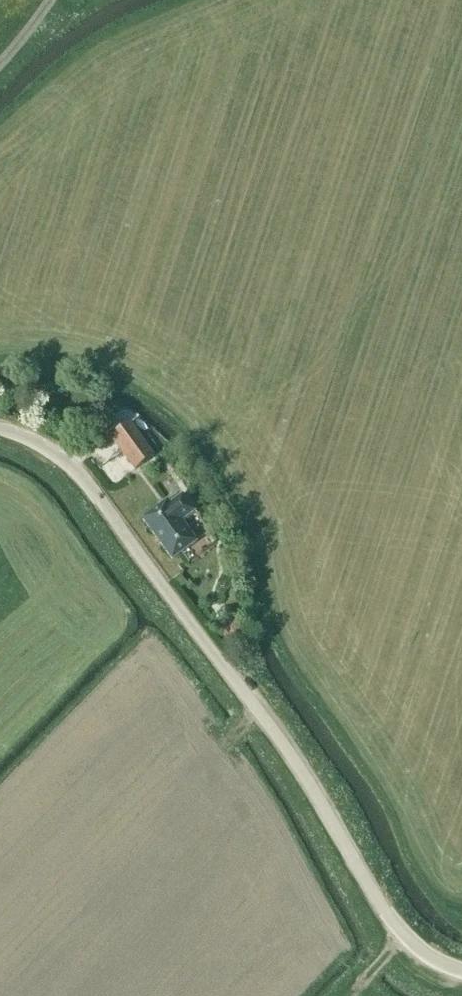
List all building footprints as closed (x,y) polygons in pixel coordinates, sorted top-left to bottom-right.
[(155,457),(131,422),(109,438),(134,472),(155,457)] [(194,514),(181,496),(169,504),(167,502),(143,519),(172,560),(198,542),(183,521),(194,514)]
